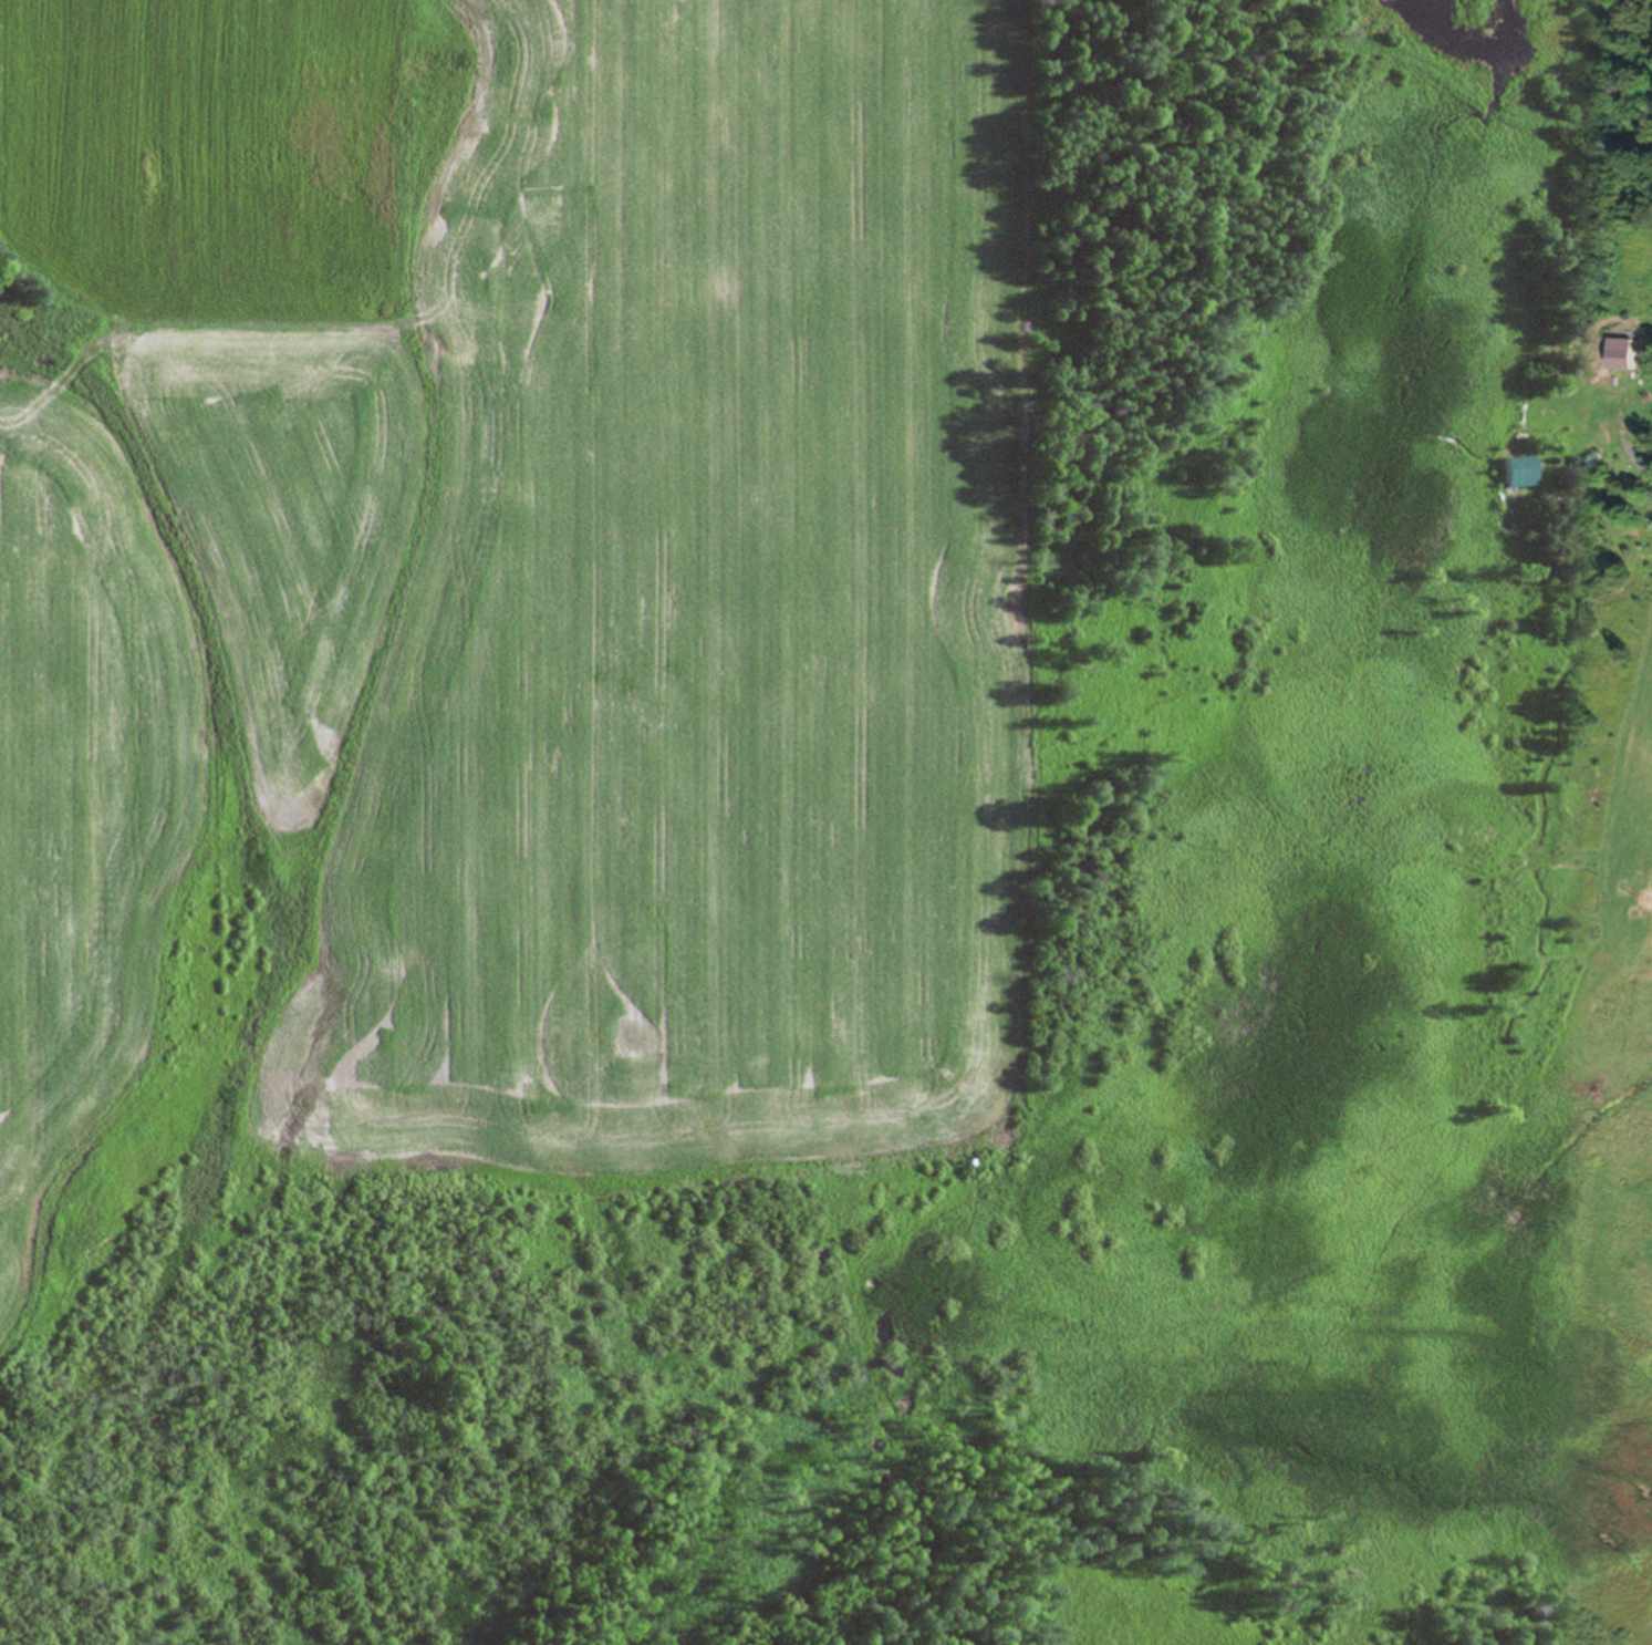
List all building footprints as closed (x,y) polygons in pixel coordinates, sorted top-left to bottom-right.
[(1579,464),(1583,472),(1597,465),(1593,457),(1579,464)] [(1534,460),(1504,460),(1504,490),(1534,490),(1534,460)]
